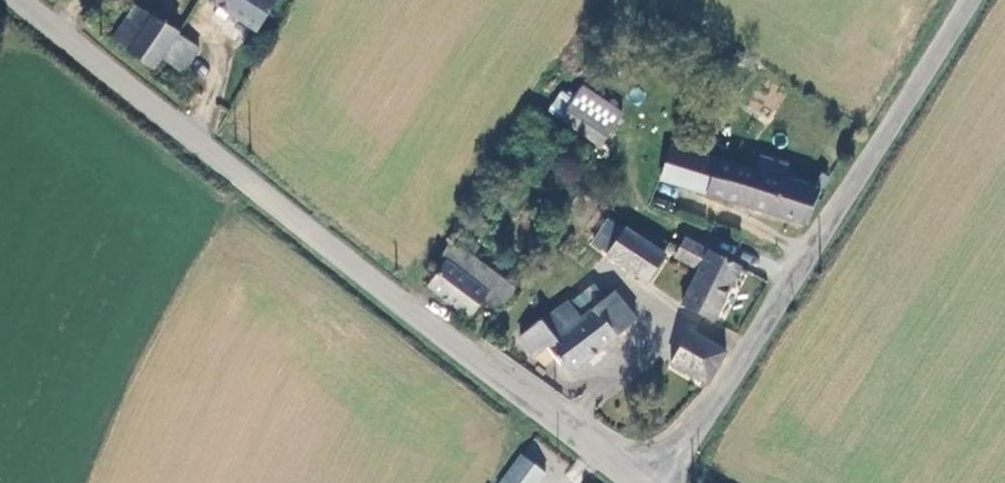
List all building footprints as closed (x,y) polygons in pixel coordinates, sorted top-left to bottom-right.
[(143,59),(151,47),(168,24),(170,22),(141,0),(126,0),(104,34),(143,59)] [(208,6),(220,13),(224,6),(252,24),(268,0),(211,0),(208,6)] [(189,39),(168,24),(151,47),(173,63),(189,39)] [(621,109),(580,81),(558,114),(600,141),(621,109)] [(724,196),(805,223),(815,184),(783,175),(784,170),(779,169),(776,177),(772,176),(777,160),(758,153),(753,165),(668,138),(658,170),(701,188),(724,196)] [(648,279),(663,255),(624,227),(607,252),(648,279)] [(682,234),(677,244),(706,262),(700,271),(682,303),(716,320),(742,269),(682,234)] [(502,309),(515,290),(457,241),(445,256),(451,262),(431,283),(471,317),(488,297),(502,309)] [(706,262),(677,244),(671,254),(700,271),(706,262)] [(551,349),(575,373),(635,321),(612,294),(583,319),(565,298),(528,330),(548,352),(551,349)] [(567,379),(575,373),(551,349),(548,352),(528,330),(515,342),(533,362),(543,353),(567,379)] [(711,387),(729,355),(690,334),(673,366),(711,387)] [(545,463),(521,445),(497,477),(502,481),(501,482),(530,482),(545,463)]
